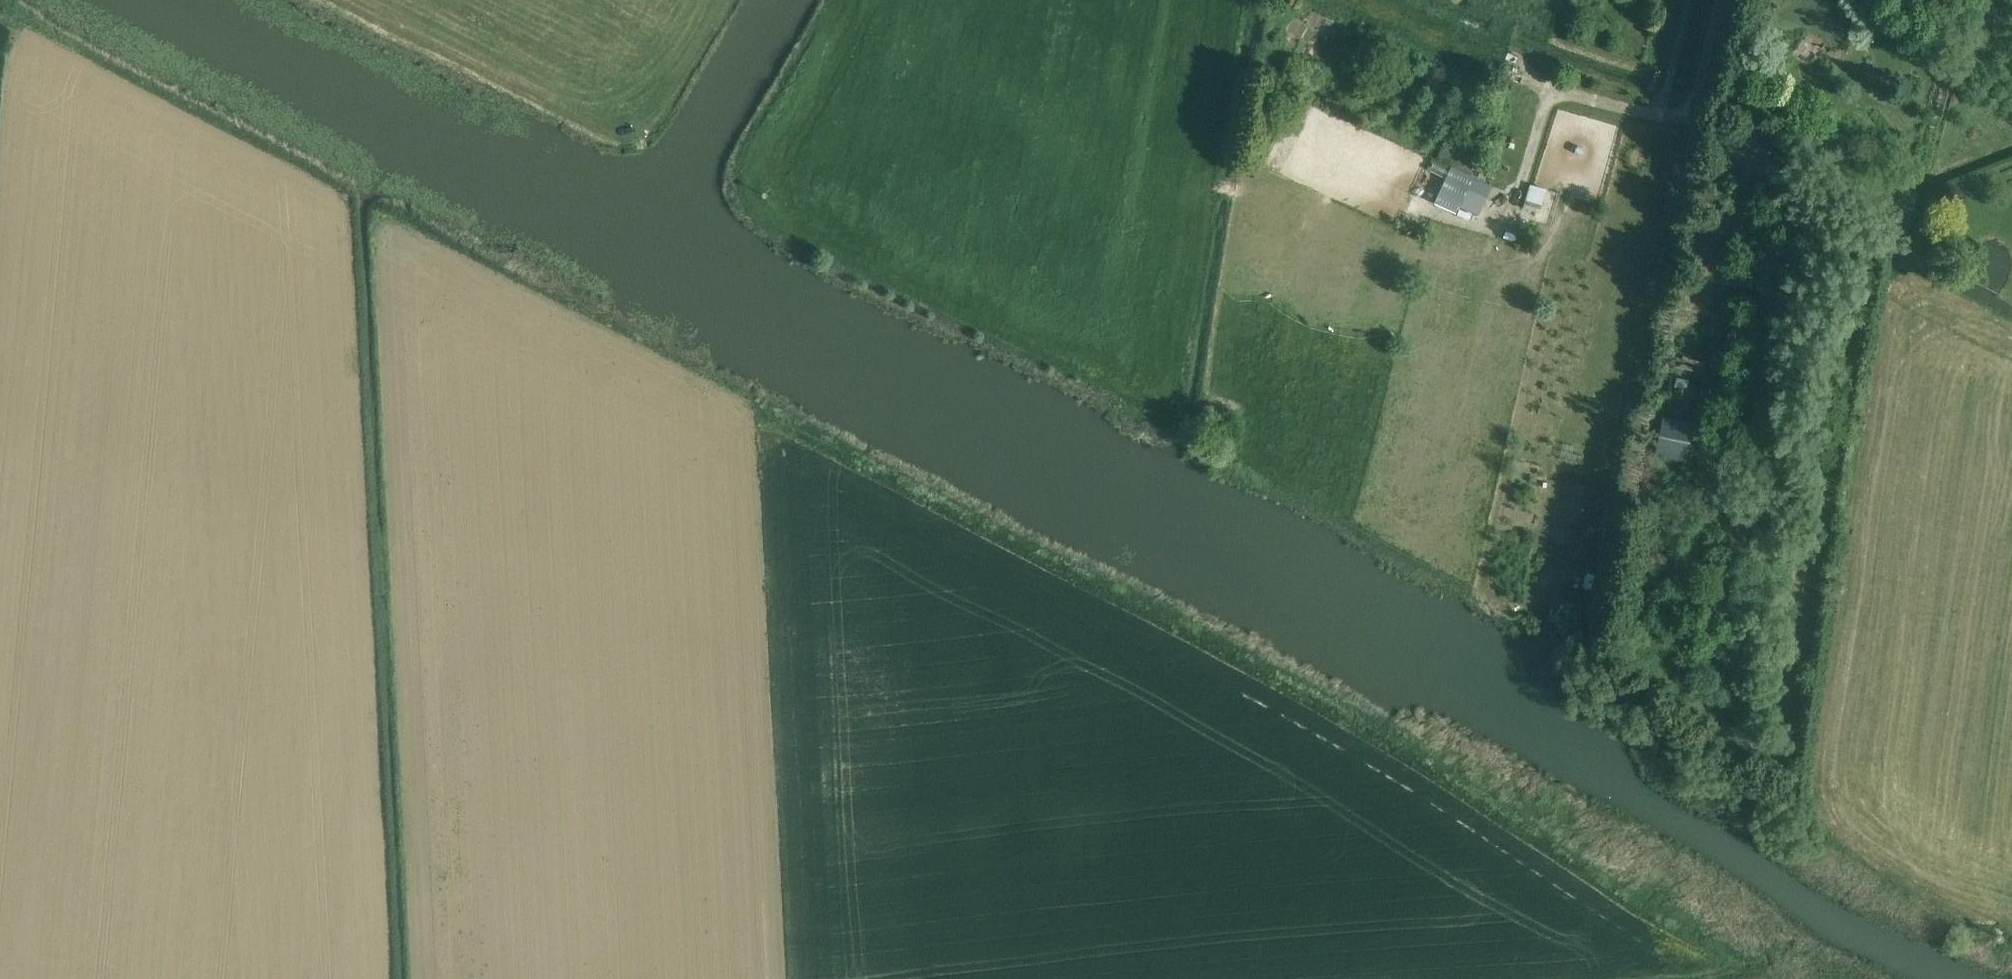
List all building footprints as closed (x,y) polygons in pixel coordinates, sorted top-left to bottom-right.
[(1939,62),(1938,70),(1947,72),(1949,64),(1939,62)] [(1435,159),(1473,176),(1479,163),(1467,157),(1471,148),(1444,137),(1435,159)] [(1918,157),(1916,167),(1928,169),(1930,159),(1918,157)] [(1468,188),(1473,176),(1435,159),(1430,172),(1446,177),(1434,204),(1457,214),(1460,206),(1479,215),(1487,196),(1468,188)] [(1522,208),(1539,213),(1546,190),(1529,185),(1522,208)] [(1677,377),(1674,387),(1687,389),(1689,379),(1677,377)] [(1661,424),(1655,453),(1686,459),(1692,431),(1661,424)]
